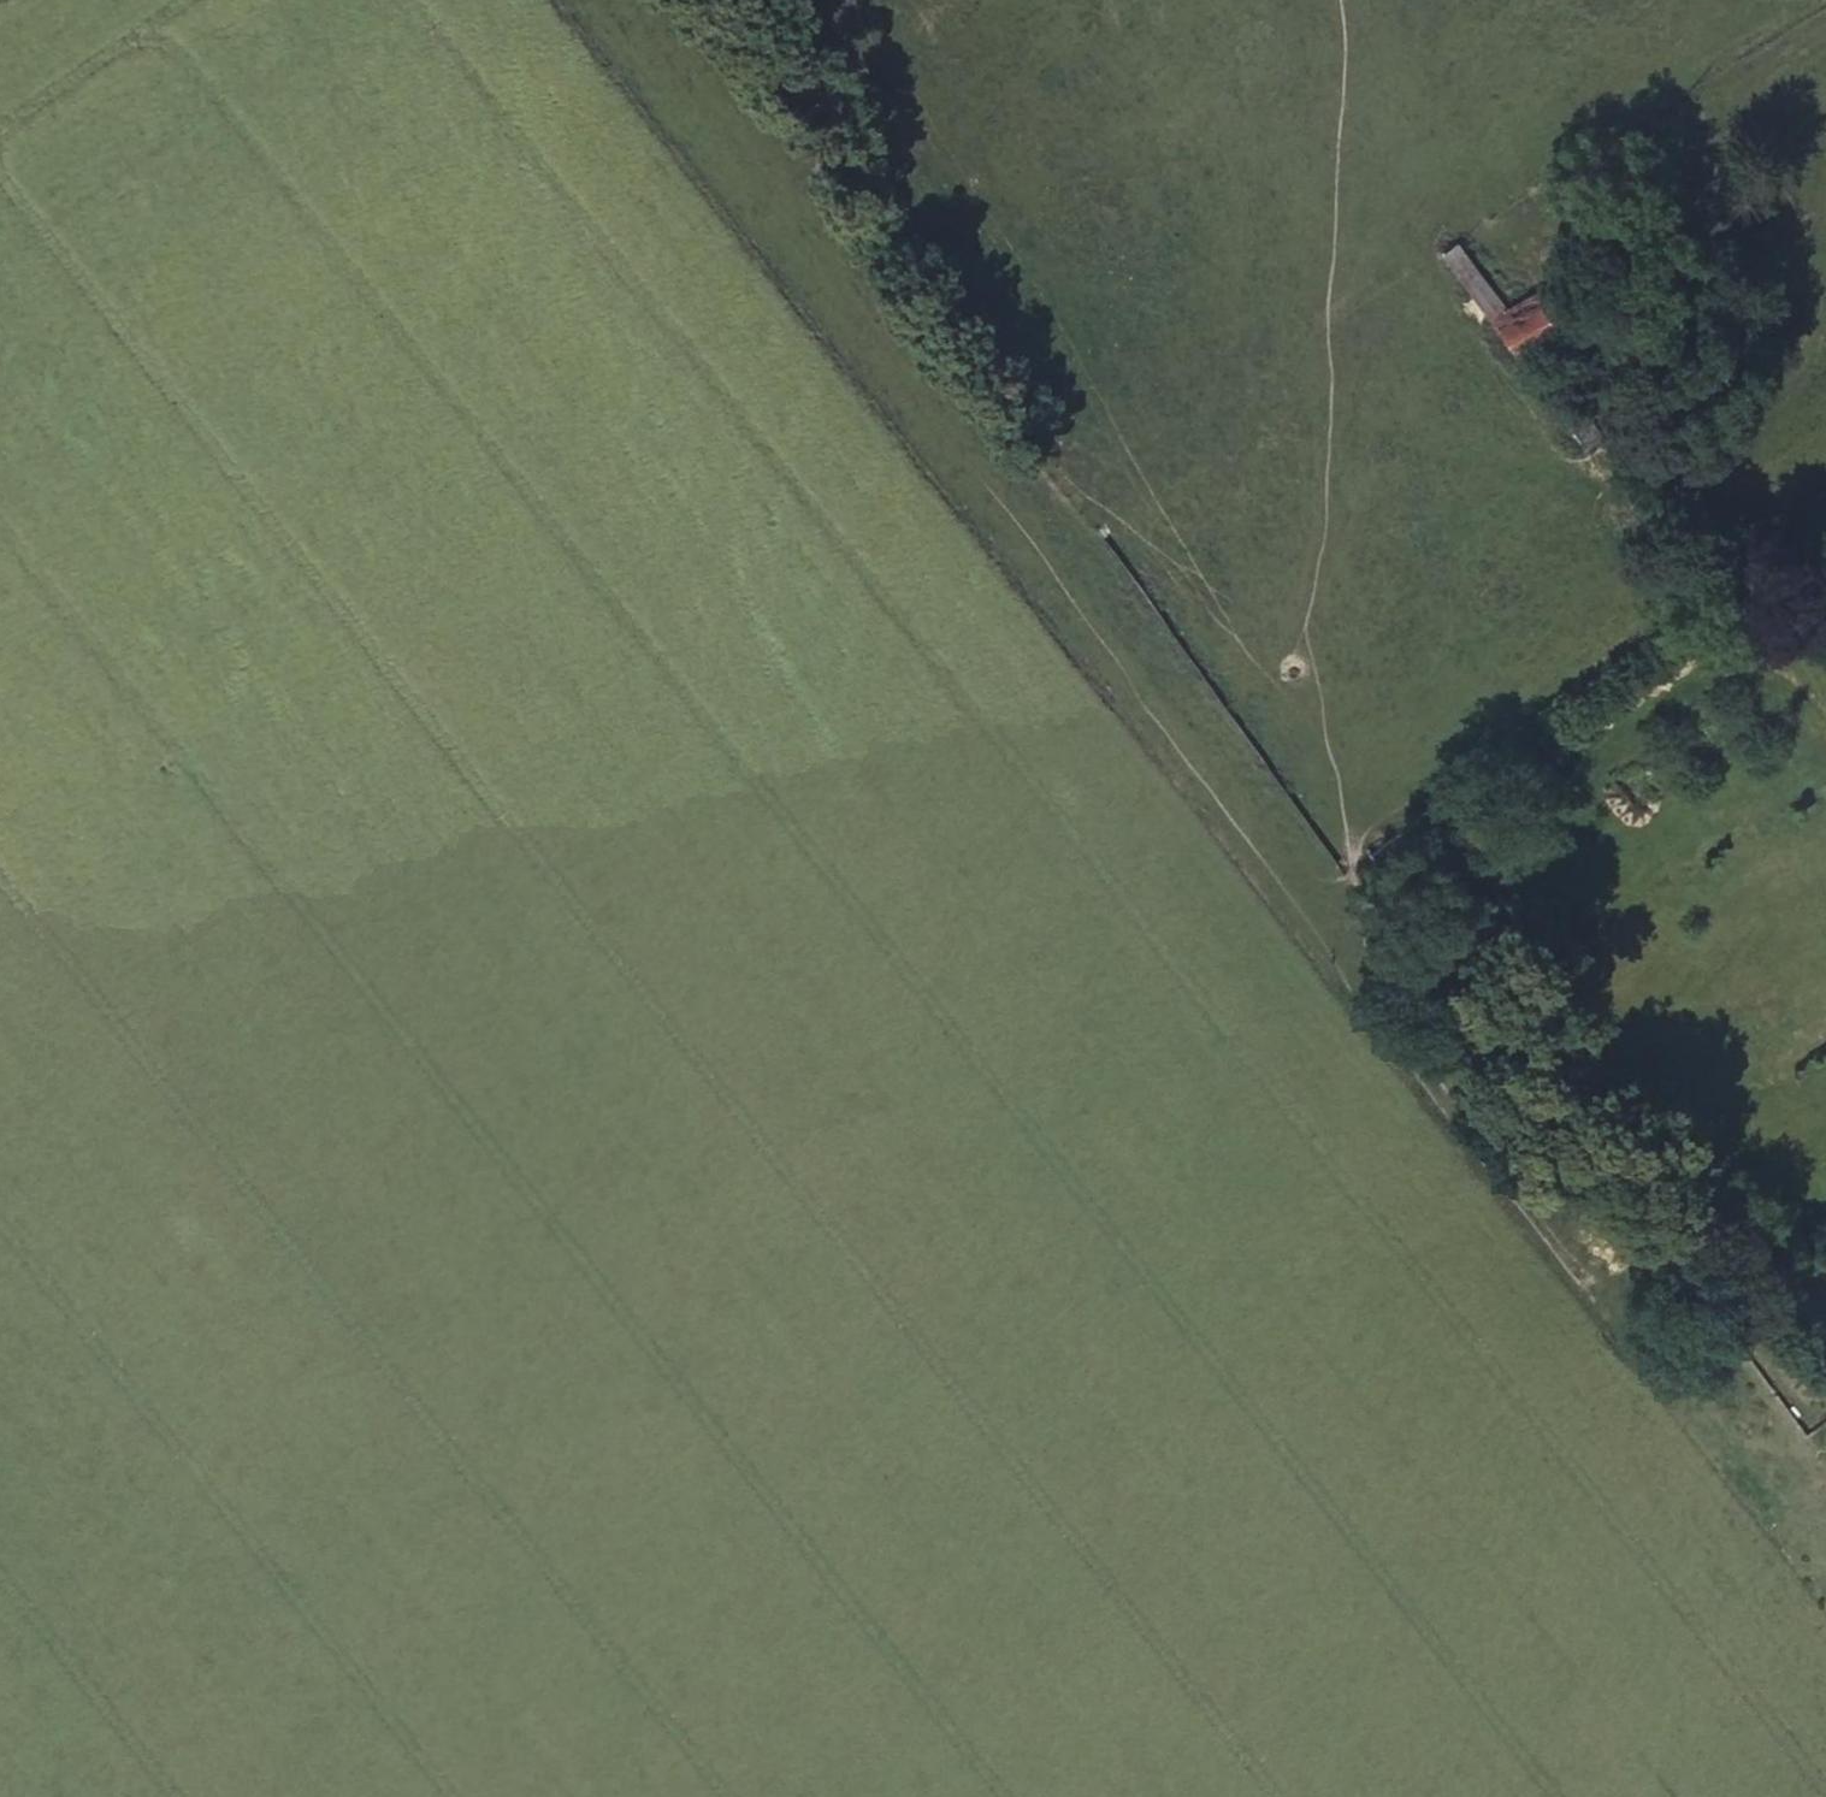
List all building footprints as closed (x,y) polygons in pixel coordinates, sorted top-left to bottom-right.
[(1518,353),(1584,448),(1600,437),(1565,386),(1567,385),(1538,343),(1556,330),(1533,295),(1506,310),(1456,242),(1442,253),(1492,321),(1516,354),(1518,353)] [(1805,1482),(1825,1466),(1825,1419),(1782,1453),(1805,1482)]
